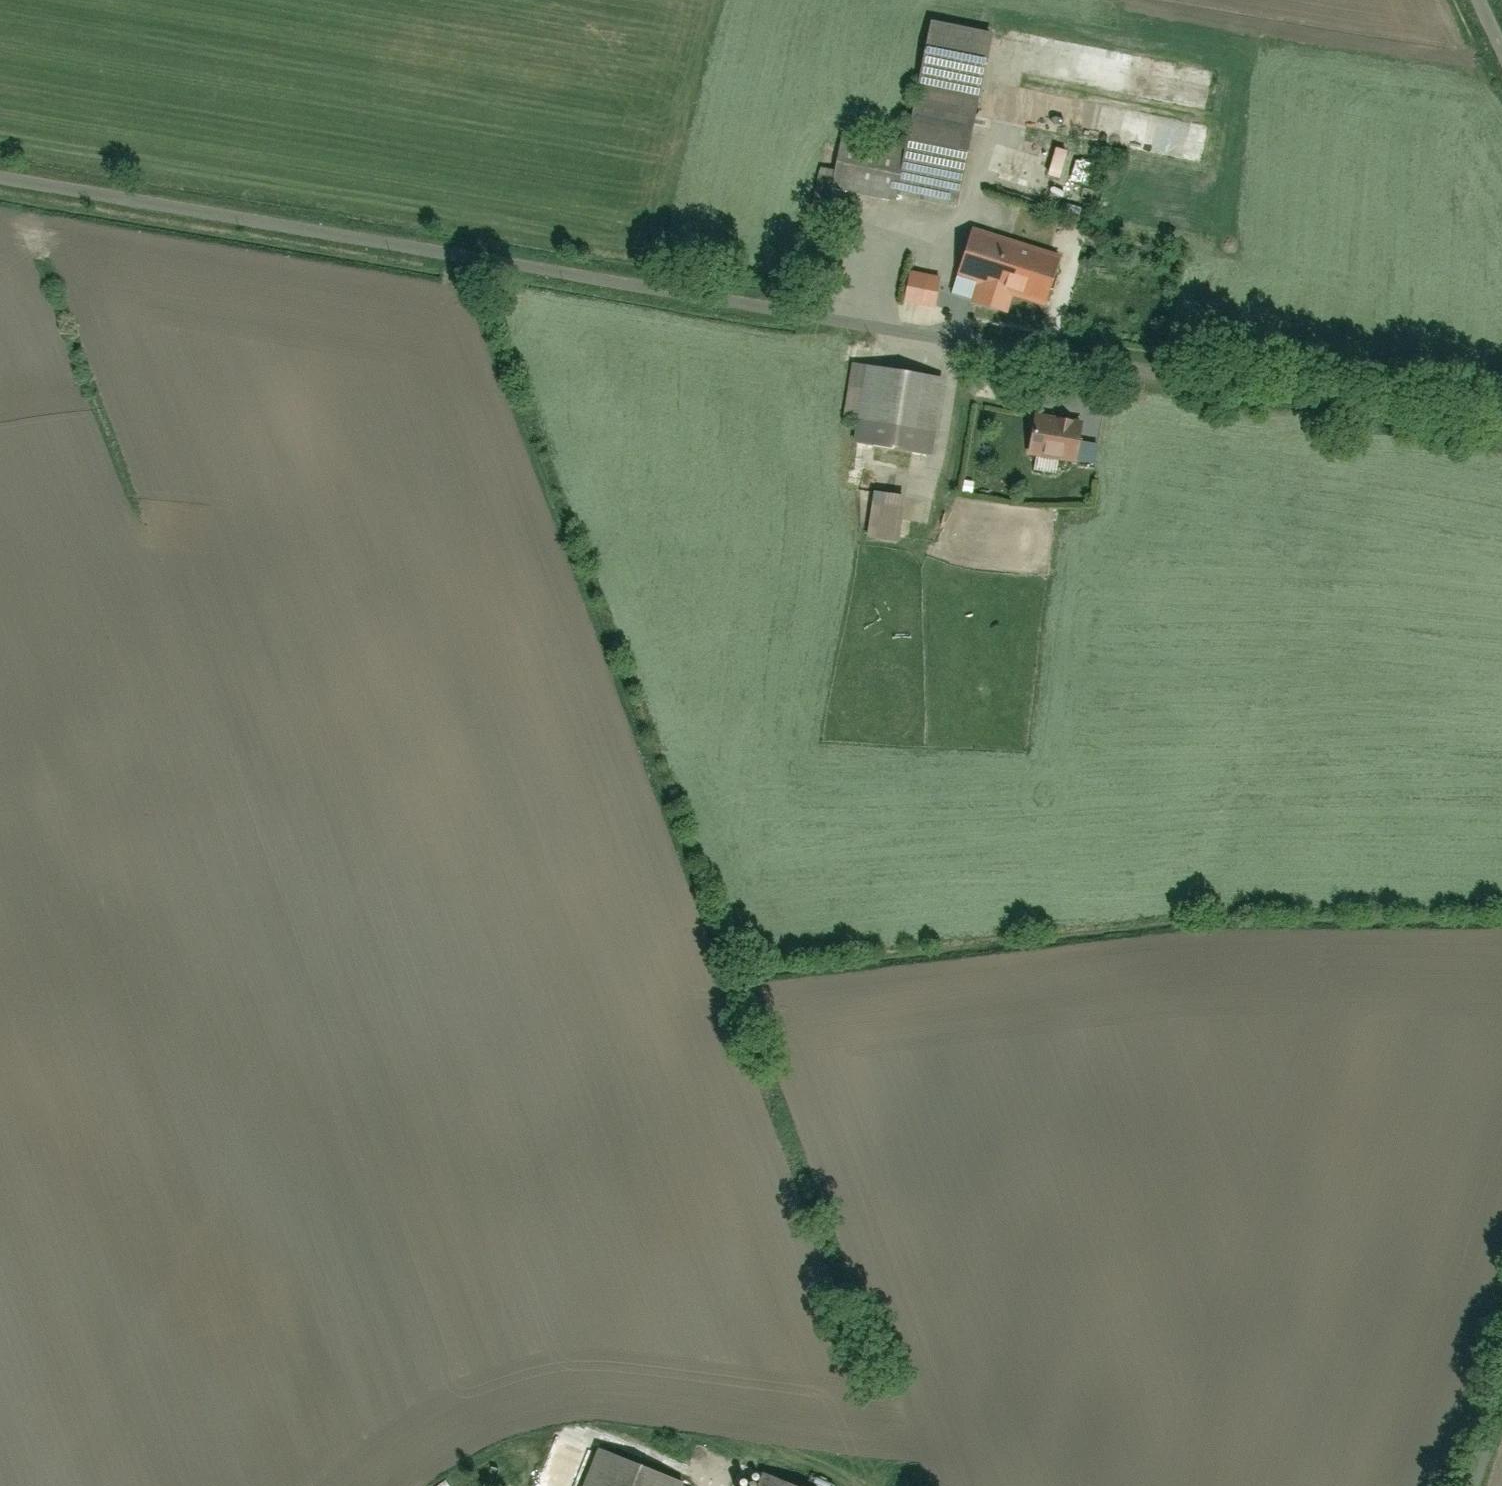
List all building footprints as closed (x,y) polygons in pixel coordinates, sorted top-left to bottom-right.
[(825,191),(955,214),(987,36),(923,25),(900,151),(835,139),(825,191)] [(1057,251),(969,226),(952,279),(1041,306),(1057,251)] [(909,271),(903,303),(937,310),(943,278),(909,271)] [(864,364),(849,445),(929,460),(945,380),(864,364)] [(1035,406),(1024,455),(1070,465),(1080,415),(1035,406)] [(869,502),(864,541),(895,546),(900,507),(869,502)] [(676,1485),(591,1452),(578,1485),(676,1485)] [(755,1485),(789,1485),(760,1475),(755,1485)]
